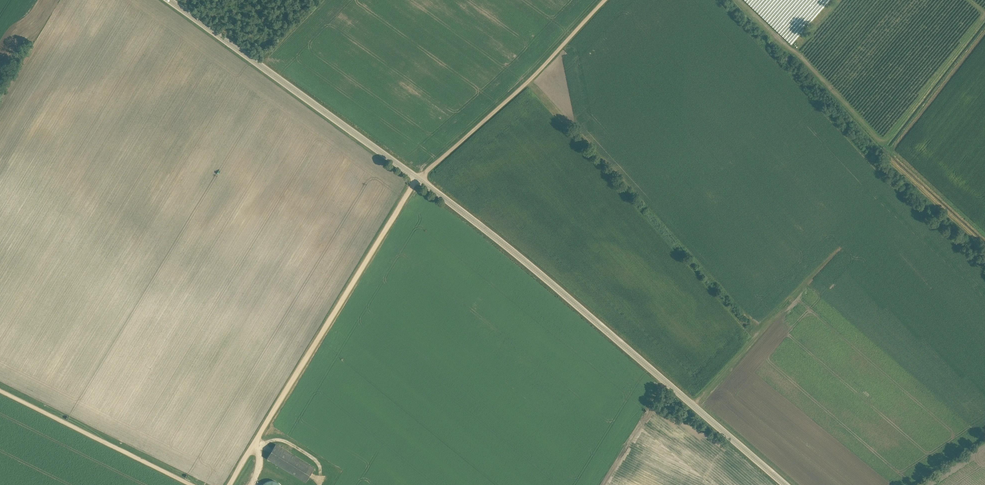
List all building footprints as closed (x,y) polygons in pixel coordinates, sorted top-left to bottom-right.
[(297,457),(290,453),(276,444),(267,458),(306,482),(315,467),(297,457)]
